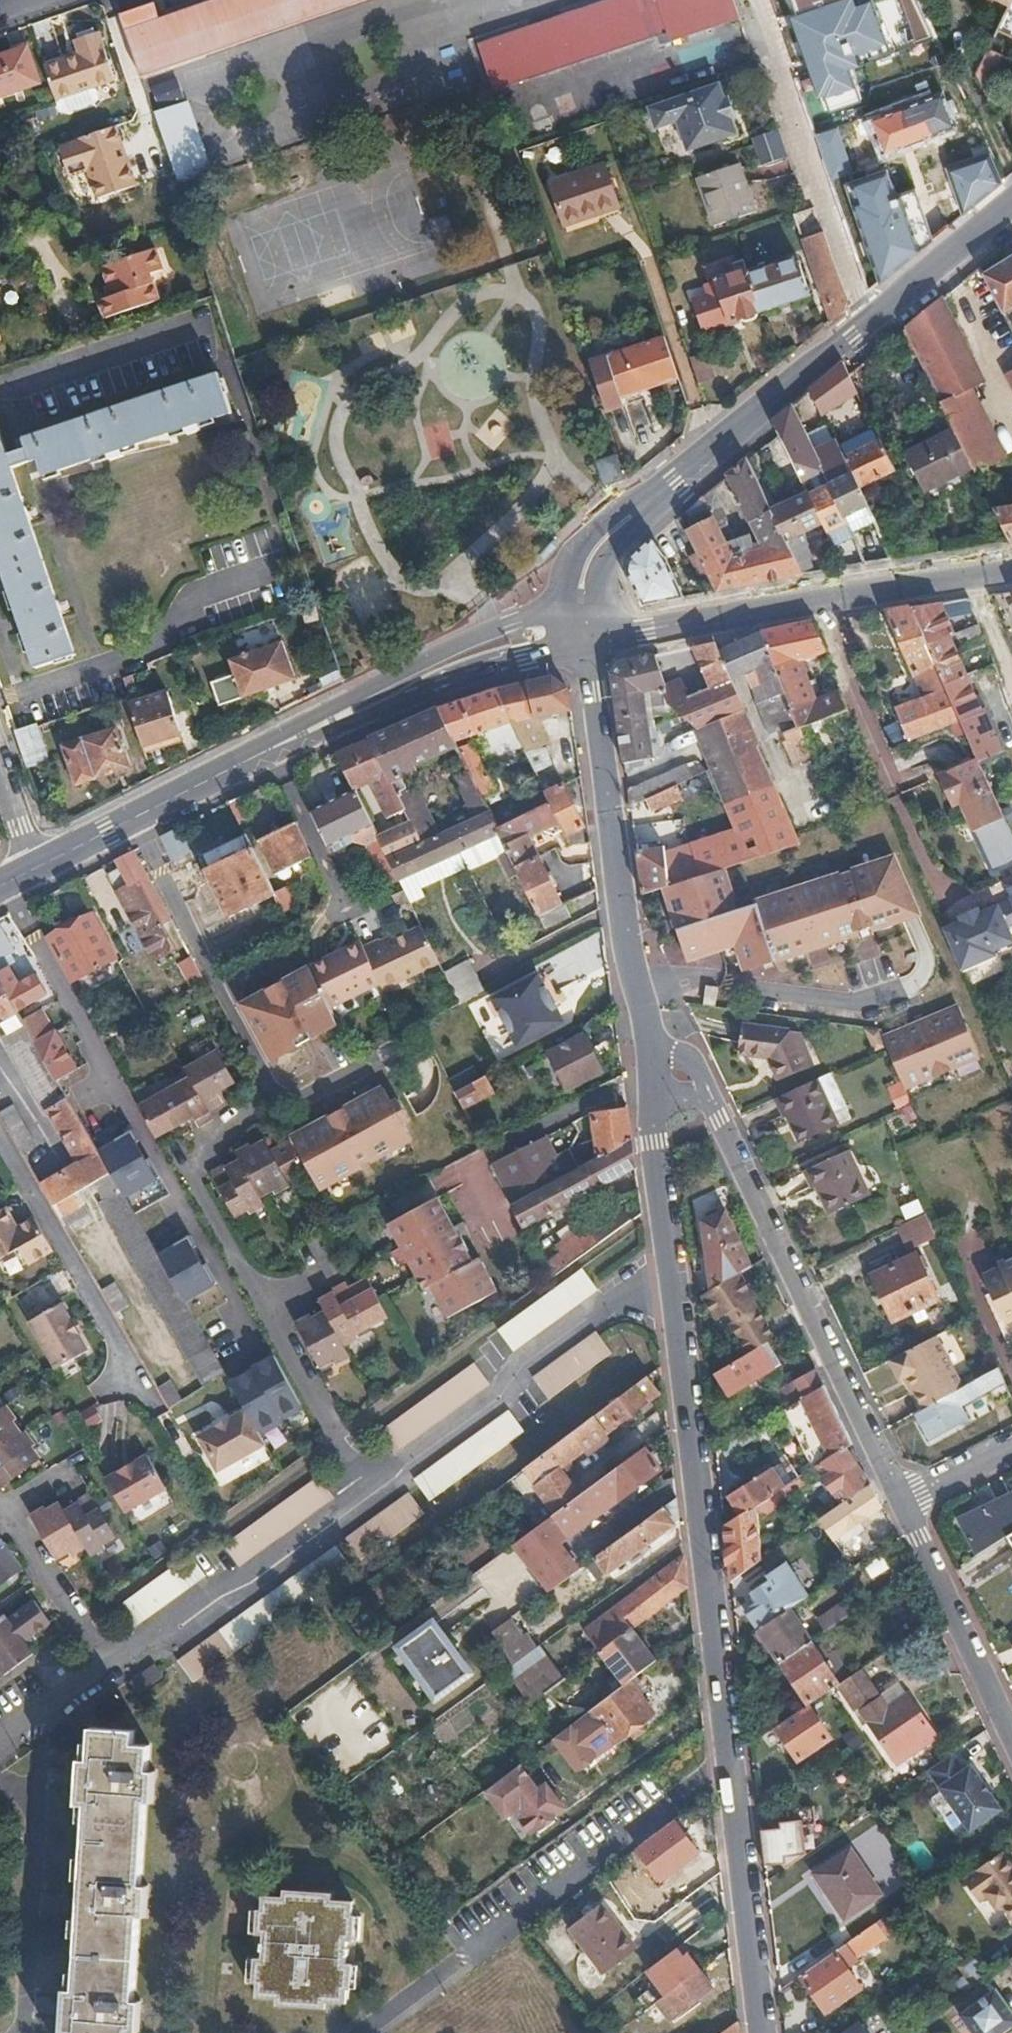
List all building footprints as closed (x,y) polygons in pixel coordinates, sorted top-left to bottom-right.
[(352,0),(214,0),(160,18),(154,2),(119,14),(139,72),(352,0)] [(734,0),(613,0),(478,46),(493,90),(664,30),(668,40),(739,15),(734,0)] [(897,0),(828,0),(824,1),(833,24),(897,0)] [(1011,5),(1002,0),(993,0),(983,29),(995,36),(999,28),(1008,11),(1011,5)] [(985,85),(1008,34),(999,28),(995,36),(978,71),(985,85)] [(978,71),(995,36),(983,29),(978,71)] [(57,103),(113,84),(95,31),(72,39),(77,57),(45,68),(57,103)] [(860,38),(842,44),(850,65),(867,58),(860,38)] [(37,84),(25,47),(0,56),(0,96),(37,84)] [(154,85),(159,104),(184,97),(180,79),(154,85)] [(723,95),(718,82),(647,107),(655,128),(675,120),(686,150),(737,132),(731,116),(723,95)] [(867,106),(886,154),(958,126),(952,112),(957,110),(954,100),(948,102),(943,90),(919,100),(918,95),(908,99),(910,103),(888,112),(884,100),(867,106)] [(889,98),(887,92),(865,100),(867,106),(884,100),(889,98)] [(736,114),(728,94),(723,95),(731,116),(736,114)] [(209,177),(186,105),(154,115),(178,187),(209,177)] [(0,122),(0,150),(8,148),(0,122)] [(140,185),(122,127),(62,146),(73,181),(96,174),(103,196),(140,185)] [(788,157),(780,132),(753,140),(754,144),(762,166),(788,157)] [(619,207),(603,164),(579,172),(593,216),(619,207)] [(741,166),(698,180),(714,228),(757,214),(741,166)] [(907,169),(888,180),(903,204),(921,193),(907,169)] [(593,216),(579,172),(550,183),(566,226),(593,216)] [(917,254),(905,211),(883,218),(896,262),(889,267),(893,274),(900,268),(917,254)] [(869,248),(857,213),(844,218),(856,253),(869,248)] [(849,303),(824,232),(802,240),(808,259),(831,325),(843,315),(849,303)] [(97,302),(104,320),(159,302),(150,275),(162,271),(154,248),(101,265),(107,284),(112,297),(107,298),(97,302)] [(984,275),(1004,313),(1011,308),(1011,257),(984,275)] [(811,297),(799,260),(756,275),(753,271),(748,273),(762,314),(811,297)] [(762,314),(748,273),(736,276),(732,263),(703,273),(709,290),(701,293),(705,304),(695,307),(704,334),(762,314)] [(112,297),(107,284),(103,286),(107,298),(112,297)] [(970,386),(982,381),(941,297),(940,299),(902,328),(911,344),(953,428),(972,467),(973,468),(1003,454),(970,386)] [(678,378),(664,337),(635,347),(650,388),(678,378)] [(650,388),(635,347),(607,357),(625,405),(652,396),(650,388)] [(855,393),(845,373),(839,360),(806,389),(823,421),(855,393)] [(715,391),(706,362),(693,366),(703,395),(715,391)] [(35,670),(77,655),(29,512),(14,469),(38,461),(44,477),(149,442),(150,447),(167,441),(165,435),(180,430),(182,435),(199,430),(197,424),(232,413),(218,371),(24,437),(28,448),(9,454),(0,428),(0,566),(35,670)] [(681,386),(678,378),(650,388),(652,396),(681,386)] [(849,472),(844,462),(841,457),(833,440),(812,448),(791,404),(771,423),(802,484),(815,478),(820,487),(849,472)] [(487,421),(475,436),(493,450),(505,436),(487,421)] [(972,467),(953,428),(904,452),(923,490),(972,467)] [(892,469),(877,439),(841,457),(844,462),(849,472),(856,486),(892,469)] [(625,479),(617,456),(612,457),(598,463),(605,487),(607,486),(625,479)] [(791,550),(766,502),(745,462),(725,476),(726,479),(761,548),(749,551),(745,538),(726,543),(747,584),(799,573),(802,573),(791,550)] [(856,486),(849,472),(820,487),(806,493),(813,506),(822,526),(825,532),(847,522),(845,517),(867,508),(856,486)] [(822,526),(813,506),(806,493),(776,509),(775,505),(778,503),(776,497),(766,502),(791,550),(801,545),(797,537),(822,526)] [(726,543),(702,497),(681,515),(699,552),(692,555),(700,572),(707,570),(717,591),(747,584),(726,543)] [(994,511),(1010,542),(1011,541),(1011,509),(994,511)] [(891,560),(877,529),(854,533),(869,563),(891,560)] [(869,563),(854,533),(848,530),(829,539),(842,567),(869,563)] [(684,598),(653,539),(628,561),(627,570),(644,606),(684,598)] [(198,551),(205,573),(239,562),(232,540),(198,551)] [(955,635),(948,617),(974,614),(968,600),(966,600),(936,604),(913,608),(929,645),(949,637),(955,635)] [(929,645),(913,608),(890,611),(886,612),(915,676),(918,674),(938,666),(929,645)] [(821,636),(815,622),(813,622),(761,632),(794,707),(806,704),(805,700),(816,695),(820,693),(814,677),(808,680),(801,660),(826,649),(821,636)] [(983,635),(979,625),(955,635),(957,640),(966,637),(968,640),(983,635)] [(794,707),(761,632),(735,644),(748,673),(763,709),(761,712),(771,738),(781,734),(793,764),(812,756),(803,735),(792,709),(794,707)] [(966,676),(949,637),(929,645),(938,666),(947,684),(966,676)] [(228,658),(243,698),(296,679),(282,640),(231,658),(228,658)] [(732,679),(720,651),(716,642),(696,646),(712,686),(688,694),(695,716),(740,697),(739,696),(732,679)] [(748,673),(735,644),(720,651),(732,679),(748,673)] [(712,686),(696,646),(675,650),(688,694),(712,686)] [(667,700),(664,681),(655,655),(621,663),(612,674),(625,763),(652,760),(645,707),(668,703),(667,700)] [(947,684),(938,666),(918,674),(929,698),(947,691),(949,689),(947,684)] [(577,710),(573,673),(497,689),(513,723),(537,773),(554,766),(547,749),(552,747),(540,717),(572,712),(577,710)] [(982,712),(986,707),(982,697),(974,696),(966,676),(947,684),(949,689),(963,722),(971,739),(977,754),(996,747),(982,712)] [(513,723),(497,689),(495,689),(439,708),(455,742),(468,738),(513,723)] [(143,746),(182,732),(167,690),(129,703),(143,746)] [(806,728),(848,711),(839,690),(817,699),(816,695),(805,700),(806,704),(794,707),(792,709),(803,735),(808,733),(806,728)] [(961,724),(947,691),(929,698),(906,707),(900,695),(899,695),(890,697),(896,712),(900,712),(913,744),(955,726),(961,724)] [(143,746),(129,703),(127,697),(112,702),(129,750),(143,746)] [(407,773),(459,749),(455,742),(439,708),(435,709),(386,731),(407,773)] [(760,746),(746,711),(698,729),(692,731),(693,736),(700,735),(713,768),(727,802),(728,802),(753,792),(775,785),(759,747),(760,746)] [(971,739),(963,722),(961,724),(955,726),(962,742),(971,739)] [(46,759),(35,727),(15,733),(27,766),(46,759)] [(67,746),(78,784),(129,768),(116,730),(67,746)] [(407,773),(386,731),(371,738),(392,780),(407,773)] [(146,756),(185,743),(182,732),(143,746),(146,756)] [(392,780),(371,738),(338,752),(356,789),(370,784),(386,817),(400,812),(402,815),(403,815),(408,813),(397,790),(392,780)] [(476,744),(468,738),(455,742),(459,749),(476,744)] [(500,795),(476,744),(459,749),(472,775),(484,802),(500,795)] [(675,785),(705,771),(694,752),(628,784),(630,805),(647,797),(675,785)] [(1001,807),(980,760),(969,765),(972,772),(945,782),(955,809),(965,806),(977,834),(1007,821),(1001,807)] [(945,782),(972,772),(969,765),(943,776),(945,782)] [(727,802),(713,768),(705,771),(721,800),(727,802)] [(484,802),(472,775),(461,780),(478,817),(479,817),(490,812),(484,802)] [(434,822),(416,782),(397,790),(408,813),(411,820),(416,831),(434,822)] [(585,827),(566,785),(547,795),(551,804),(564,832),(572,847),(586,845),(582,830),(585,827)] [(801,847),(775,785),(753,792),(728,802),(739,833),(664,857),(661,848),(657,849),(646,852),(644,844),(636,845),(642,888),(643,896),(661,890),(727,870),(801,847)] [(681,797),(675,785),(647,797),(652,810),(681,797)] [(374,825),(361,798),(356,789),(311,809),(329,847),(347,839),(350,845),(351,848),(357,845),(353,834),(374,825)] [(254,815),(244,795),(231,801),(241,821),(254,815)] [(537,859),(528,840),(541,833),(553,836),(564,832),(551,804),(533,812),(526,816),(498,829),(499,832),(505,843),(515,864),(517,868),(537,859)] [(533,812),(531,807),(525,810),(526,816),(533,812)] [(462,850),(499,832),(498,829),(490,812),(479,817),(478,817),(451,829),(462,850)] [(422,842),(416,831),(411,820),(379,835),(380,838),(390,857),(422,842)] [(437,862),(462,850),(451,829),(441,834),(441,833),(434,822),(416,831),(422,842),(390,857),(400,879),(437,862)] [(296,823),(259,839),(277,875),(313,857),(296,823)] [(541,833),(528,840),(537,859),(539,858),(560,851),(572,847),(564,832),(553,836),(541,833)] [(166,834),(153,840),(166,862),(178,856),(166,834)] [(276,894),(251,842),(247,834),(203,855),(233,916),(276,894)] [(400,879),(390,857),(380,838),(369,843),(389,884),(400,879)] [(657,849),(656,842),(644,844),(646,852),(657,849)] [(515,864),(505,843),(497,845),(506,867),(515,864)] [(468,863),(462,850),(437,862),(442,875),(468,863)] [(740,905),(727,870),(661,890),(688,962),(736,949),(744,973),(776,965),(913,918),(921,915),(895,853),(740,905)] [(176,947),(141,881),(150,878),(139,857),(109,872),(157,961),(176,950),(175,947),(176,947)] [(548,875),(539,858),(537,859),(517,868),(539,914),(563,904),(553,885),(548,875)] [(426,882),(442,875),(437,862),(400,879),(411,901),(419,897),(424,898),(431,894),(426,882)] [(559,883),(553,873),(548,875),(553,885),(559,883)] [(296,909),(287,890),(276,894),(285,913),(296,909)] [(571,915),(565,903),(563,904),(539,914),(545,927),(571,915)] [(997,910),(996,908),(983,914),(999,950),(1011,945),(1011,944),(1007,931),(1011,929),(1011,903),(997,910)] [(960,924),(977,917),(974,911),(957,918),(960,924)] [(118,958),(94,914),(50,936),(74,981),(118,958)] [(999,950),(983,914),(977,917),(960,924),(943,932),(957,964),(961,973),(995,959),(993,952),(999,950)] [(440,963),(426,932),(424,928),(401,938),(385,946),(382,940),(366,948),(383,984),(385,987),(440,963)] [(385,946),(401,938),(398,933),(382,940),(385,946)] [(366,948),(363,942),(346,950),(349,955),(333,962),(331,958),(311,968),(331,1009),(383,984),(366,948)] [(199,967),(186,943),(176,947),(175,947),(176,950),(189,975),(199,968),(199,967)] [(333,962),(349,955),(346,950),(331,958),(333,962)] [(34,970),(19,980),(9,962),(7,963),(0,951),(0,981),(17,1011),(48,994),(34,970)] [(483,989),(468,956),(442,968),(457,1001),(459,1001),(483,989)] [(206,979),(199,968),(189,975),(194,986),(197,984),(206,979)] [(311,968),(240,1003),(269,1063),(340,1028),(331,1009),(311,968)] [(534,977),(494,998),(518,1045),(562,1022),(553,1004),(549,1006),(534,977)] [(158,1255),(125,1198),(98,1150),(37,1044),(23,1021),(17,1011),(0,981),(0,1024),(6,1020),(13,1032),(3,1037),(43,1110),(46,1107),(80,1164),(43,1186),(66,1227),(90,1213),(78,1192),(94,1183),(104,1199),(102,1205),(108,1215),(105,1215),(205,1387),(226,1374),(185,1303),(158,1255)] [(960,1003),(883,1035),(889,1048),(906,1090),(983,1059),(960,1003)] [(55,1033),(42,1011),(23,1021),(37,1044),(55,1033)] [(802,1047),(795,1031),(734,1023),(731,1051),(767,1057),(769,1061),(776,1077),(802,1066),(794,1050),(802,1047)] [(889,1048),(883,1035),(864,1031),(876,1054),(889,1048)] [(548,1053),(566,1089),(603,1071),(585,1035),(548,1053)] [(430,1086),(450,1077),(430,1039),(415,1046),(411,1048),(430,1086)] [(809,1063),(802,1047),(794,1050),(802,1066),(809,1063)] [(220,1050),(189,1068),(194,1077),(212,1110),(226,1102),(221,1092),(238,1082),(220,1050)] [(481,1080),(474,1066),(451,1079),(458,1092),(481,1080)] [(465,1107),(494,1092),(486,1076),(481,1080),(458,1092),(465,1107)] [(851,1121),(829,1076),(816,1082),(837,1128),(851,1121)] [(212,1110),(194,1077),(162,1095),(179,1125),(195,1117),(200,1126),(215,1118),(212,1110)] [(837,1128),(816,1082),(776,1100),(784,1119),(788,1118),(800,1144),(837,1128)] [(379,1087),(292,1135),(295,1141),(311,1171),(321,1189),(409,1142),(379,1087)] [(36,1148),(13,1108),(1,1115),(24,1155),(36,1148)] [(599,1158),(630,1140),(626,1109),(593,1114),(592,1120),(596,1139),(599,1158)] [(131,1131),(98,1150),(125,1198),(158,1180),(131,1131)] [(514,1205),(580,1168),(571,1150),(559,1156),(548,1137),(494,1165),(514,1205)] [(599,1158),(596,1139),(575,1143),(571,1150),(580,1168),(599,1158)] [(634,1168),(630,1140),(599,1158),(580,1168),(514,1205),(525,1227),(634,1168)] [(311,1171),(295,1141),(275,1152),(270,1141),(256,1148),(255,1146),(241,1154),(244,1160),(264,1195),(276,1189),(279,1193),(294,1185),(292,1181),(311,1171)] [(817,1188),(829,1213),(867,1196),(847,1150),(802,1170),(811,1191),(817,1188)] [(264,1195),(244,1160),(229,1167),(228,1164),(215,1170),(238,1214),(252,1207),(254,1213),(268,1205),(267,1200),(264,1195)] [(267,1200),(279,1193),(276,1189),(264,1195),(267,1200)] [(641,1214),(638,1190),(603,1202),(606,1216),(587,1226),(541,1260),(550,1278),(552,1278),(641,1214)] [(440,1297),(452,1318),(500,1290),(501,1290),(482,1257),(476,1260),(470,1250),(472,1249),(463,1233),(462,1234),(457,1226),(441,1197),(440,1196),(390,1224),(401,1242),(406,1240),(425,1273),(419,1277),(426,1290),(429,1289),(434,1286),(440,1297)] [(40,1215),(19,1225),(17,1220),(20,1219),(11,1205),(0,1211),(0,1255),(1,1257),(26,1244),(35,1261),(59,1248),(40,1215)] [(241,1220),(254,1213),(252,1207),(238,1214),(241,1220)] [(750,1269),(724,1213),(720,1214),(714,1211),(704,1216),(702,1218),(705,1223),(699,1226),(709,1295),(740,1276),(750,1269)] [(929,1215),(901,1224),(910,1250),(938,1241),(929,1215)] [(471,1230),(466,1221),(457,1226),(462,1234),(463,1233),(471,1230)] [(189,1237),(158,1255),(185,1303),(216,1286),(189,1237)] [(425,1273),(406,1240),(401,1242),(419,1277),(425,1273)] [(873,1276),(893,1322),(940,1302),(919,1256),(873,1276)] [(1002,1268),(1003,1272),(986,1280),(1006,1326),(1011,1323),(1011,1264),(1002,1268)] [(585,1268),(500,1330),(517,1353),(602,1292),(585,1268)] [(389,1313),(369,1276),(350,1286),(346,1280),(334,1286),(336,1288),(322,1296),(327,1306),(347,1343),(348,1343),(360,1336),(357,1330),(370,1323),(389,1313)] [(768,1326),(752,1300),(755,1299),(740,1276),(709,1295),(703,1299),(718,1323),(729,1315),(735,1324),(730,1327),(747,1356),(773,1340),(765,1327),(768,1326)] [(440,1297),(434,1286),(429,1289),(432,1297),(440,1297)] [(131,1312),(122,1296),(110,1303),(119,1319),(131,1312)] [(63,1300),(31,1318),(59,1367),(91,1348),(80,1330),(73,1317),(63,1300)] [(347,1343),(327,1306),(311,1315),(310,1313),(297,1320),(321,1364),(335,1356),(338,1362),(353,1354),(348,1343),(347,1343)] [(85,1327),(78,1315),(73,1317),(80,1330),(85,1327)] [(360,1336),(373,1329),(370,1323),(357,1330),(360,1336)] [(778,1367),(805,1349),(795,1328),(794,1326),(773,1340),(747,1356),(717,1376),(729,1399),(778,1369),(778,1367)] [(610,1356),(595,1335),(531,1381),(547,1402),(610,1356)] [(962,1390),(937,1338),(890,1362),(900,1382),(908,1379),(915,1393),(925,1410),(962,1390)] [(274,1355),(230,1380),(245,1408),(260,1435),(305,1410),(274,1355)] [(324,1369),(338,1362),(335,1356),(321,1364),(324,1369)] [(490,1388),(473,1366),(380,1435),(396,1456),(490,1388)] [(1010,1394),(998,1370),(962,1390),(925,1410),(916,1415),(930,1442),(969,1421),(965,1411),(997,1396),(999,1400),(1010,1394)] [(800,1399),(820,1387),(812,1371),(791,1383),(800,1399)] [(591,1420),(604,1436),(658,1396),(646,1379),(591,1420)] [(182,1401),(170,1381),(158,1388),(169,1408),(182,1401)] [(849,1445),(821,1387),(820,1387),(800,1399),(799,1400),(827,1459),(844,1449),(849,1445)] [(925,1410),(915,1393),(907,1397),(916,1415),(925,1410)] [(827,1459),(799,1400),(782,1411),(811,1470),(813,1469),(827,1459)] [(21,1432),(12,1420),(2,1406),(0,1408),(0,1447),(21,1432)] [(219,1469),(265,1441),(260,1435),(245,1408),(226,1419),(216,1426),(199,1435),(219,1469)] [(523,1436),(508,1414),(415,1483),(430,1504),(523,1436)] [(216,1426),(226,1419),(224,1415),(213,1421),(216,1426)] [(26,1428),(17,1416),(12,1420),(21,1432),(26,1428)] [(554,1515),(579,1497),(565,1479),(574,1473),(568,1463),(585,1450),(590,1456),(608,1441),(604,1436),(591,1420),(573,1433),(525,1470),(535,1485),(534,1487),(554,1515)] [(30,1444),(35,1440),(26,1428),(21,1432),(0,1447),(0,1484),(1,1485),(40,1457),(30,1444)] [(45,1453),(35,1440),(30,1444),(40,1457),(45,1453)] [(537,1527),(515,1543),(517,1545),(526,1558),(549,1590),(579,1568),(560,1542),(660,1469),(645,1449),(579,1497),(554,1515),(537,1527)] [(827,1459),(813,1469),(840,1507),(843,1505),(869,1487),(866,1481),(844,1449),(827,1459)] [(168,1485),(149,1452),(106,1477),(125,1511),(168,1485)] [(771,1472),(783,1489),(791,1483),(780,1466),(771,1472)] [(730,1499),(740,1517),(783,1489),(771,1472),(730,1499)] [(791,1483),(783,1489),(785,1493),(789,1498),(806,1488),(799,1478),(791,1483)] [(240,1570),(334,1501),(318,1480),(225,1549),(240,1570)] [(855,1523),(878,1507),(869,1487),(843,1505),(855,1523)] [(978,1552),(1011,1531),(1011,1488),(964,1518),(960,1523),(978,1552)] [(740,1517),(724,1528),(730,1583),(759,1563),(754,1517),(763,1517),(785,1502),(781,1497),(785,1493),(783,1489),(740,1517)] [(79,1500),(65,1508),(86,1546),(90,1554),(104,1547),(100,1541),(115,1532),(91,1490),(77,1499),(79,1500)] [(424,1517),(409,1495),(347,1541),(362,1562),(424,1517)] [(86,1546),(65,1508),(59,1499),(45,1507),(44,1505),(33,1511),(56,1554),(70,1547),(73,1552),(86,1546)] [(674,1526),(678,1523),(675,1499),(596,1556),(609,1573),(674,1528),(674,1526)] [(819,1521),(830,1538),(838,1533),(826,1516),(819,1521)] [(118,1538),(115,1532),(100,1541),(104,1547),(118,1538)] [(798,1536),(759,1563),(767,1576),(797,1555),(795,1550),(807,1542),(801,1534),(798,1536)] [(995,1550),(1011,1578),(1011,1540),(995,1550)] [(151,1548),(157,1558),(167,1552),(161,1542),(151,1548)] [(73,1552),(70,1547),(56,1554),(60,1560),(73,1552)] [(352,1570),(337,1549),(180,1664),(194,1686),(352,1570)] [(18,1572),(4,1552),(0,1554),(0,1586),(18,1572)] [(131,1633),(205,1579),(189,1557),(116,1611),(131,1633)] [(630,1681),(654,1663),(630,1629),(685,1588),(682,1560),(582,1632),(622,1687),(630,1681)] [(759,1630),(789,1610),(770,1582),(753,1593),(759,1603),(746,1611),(759,1630)] [(843,1600),(819,1618),(829,1631),(852,1613),(843,1600)] [(779,1663),(810,1643),(789,1610),(759,1630),(779,1663)] [(476,1673),(434,1616),(394,1645),(437,1702),(476,1673)] [(504,1651),(513,1665),(535,1649),(525,1636),(520,1639),(506,1620),(493,1629),(492,1630),(504,1651)] [(837,1686),(838,1685),(810,1643),(779,1663),(808,1706),(828,1692),(837,1686)] [(513,1665),(504,1671),(528,1702),(534,1698),(561,1677),(538,1647),(513,1665)] [(589,1656),(579,1664),(590,1678),(600,1670),(589,1656)] [(149,1693),(170,1677),(158,1661),(137,1677),(149,1693)] [(878,1698),(859,1671),(838,1685),(837,1686),(856,1715),(861,1713),(893,1761),(931,1736),(905,1697),(885,1710),(882,1705),(886,1702),(882,1696),(878,1698)] [(654,1715),(630,1681),(622,1687),(590,1710),(604,1730),(614,1743),(654,1715)] [(808,1706),(774,1728),(796,1760),(829,1739),(808,1706)] [(592,1739),(604,1730),(590,1710),(578,1720),(592,1739)] [(578,1720),(556,1736),(570,1756),(592,1739),(578,1720)] [(87,1897),(86,1914),(77,1914),(72,1987),(70,2031),(69,2032),(131,2032),(132,2032),(138,2032),(141,2003),(132,2002),(135,1961),(138,1916),(145,1917),(148,1885),(140,1884),(144,1820),(146,1799),(154,1799),(156,1769),(147,1768),(150,1744),(132,1743),(133,1729),(89,1726),(88,1756),(84,1800),(80,1867),(79,1882),(88,1883),(87,1897)] [(963,1771),(951,1754),(926,1772),(969,1832),(1000,1810),(969,1766),(963,1771)] [(84,1800),(88,1756),(80,1755),(77,1799),(84,1800)] [(524,1761),(493,1783),(531,1833),(564,1808),(545,1784),(542,1785),(524,1761)] [(760,1832),(764,1867),(784,1864),(784,1856),(804,1853),(801,1826),(814,1825),(812,1807),(793,1810),(794,1820),(779,1822),(780,1829),(760,1832)] [(696,1851),(673,1821),(636,1850),(659,1880),(696,1851)] [(843,1917),(877,1894),(850,1851),(816,1874),(843,1917)] [(1002,1853),(963,1880),(979,1903),(987,1897),(996,1909),(1002,1905),(1011,1919),(1011,1867),(1002,1853)] [(86,1914),(87,1897),(88,1883),(79,1882),(79,1887),(77,1914),(86,1914)] [(351,1902),(346,1901),(328,1900),(329,1891),(282,1887),(281,1896),(261,1895),(260,1907),(256,1907),(253,1934),(263,1934),(261,1960),(252,1959),(251,1973),(250,1985),(255,1985),(254,1998),(274,1999),(274,2008),(321,2011),(321,2002),(322,1989),(345,1991),(348,1991),(350,1967),(342,1966),(344,1939),(351,1940),(353,1913),(350,1913),(351,1902)] [(588,1951),(621,1926),(602,1900),(569,1925),(588,1951)] [(888,1934),(879,1921),(799,1977),(824,2013),(857,1990),(843,1970),(855,1962),(852,1959),(888,1934)] [(636,1947),(621,1926),(588,1951),(602,1971),(636,1947)] [(675,1948),(654,1964),(646,1970),(658,1986),(646,1995),(652,2004),(699,1970),(688,1954),(682,1958),(675,1948)] [(955,1969),(969,1989),(975,1985),(989,1974),(975,1954),(955,1969)] [(1010,1977),(1002,1966),(975,1985),(979,1990),(975,1993),(980,2002),(985,1998),(992,2008),(1005,1998),(997,1986),(1010,1977)] [(652,2004),(649,2006),(659,2020),(670,2013),(673,2015),(711,1987),(699,1970),(652,2004)] [(70,2031),(72,1987),(63,1987),(61,2031),(70,2031)] [(322,1989),(321,2002),(344,2004),(345,1991),(322,1989)] [(736,2022),(720,2032),(737,2032),(736,2022)]
